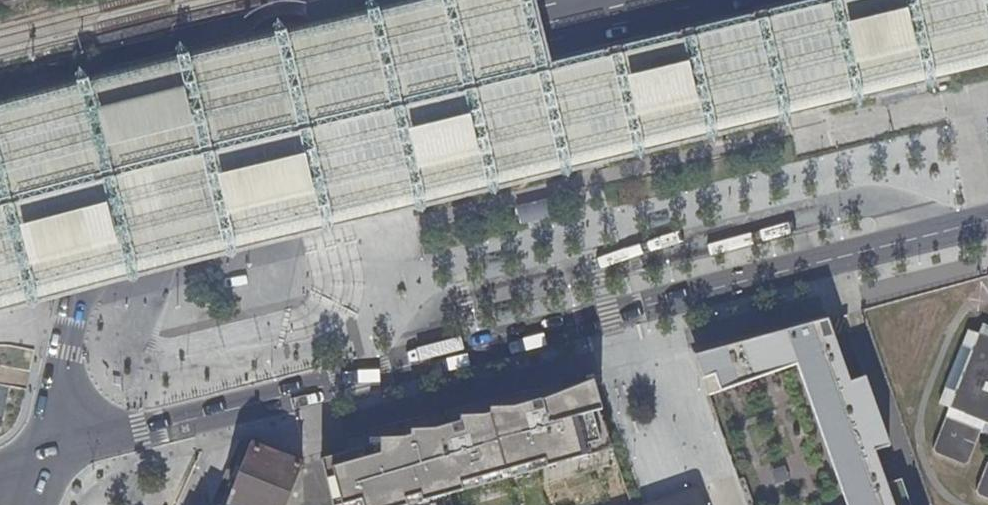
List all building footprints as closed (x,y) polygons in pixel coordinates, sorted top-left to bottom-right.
[(265,19),(250,30),(237,43),(231,57),(229,71),(230,84),(234,93),(240,103),(249,112),(259,118),(277,121),(294,124),(314,18),(305,14),(297,12),(288,12),(280,13),(265,19)] [(689,352),(706,397),(796,364),(849,504),(907,504),(897,478),(882,483),(869,450),(885,445),(862,379),(845,385),(826,319),(689,352)] [(987,322),(983,332),(974,328),(944,402),(953,406),(936,449),(970,463),(986,430),(987,431),(987,323),(987,322)] [(323,459),(333,504),(475,504),(615,467),(591,384),(323,459)] [(252,444),(229,502),(237,504),(286,504),(302,464),(252,444)] [(977,492),(987,496),(987,464),(977,492)] [(697,494),(667,504),(701,504),(697,494)]
